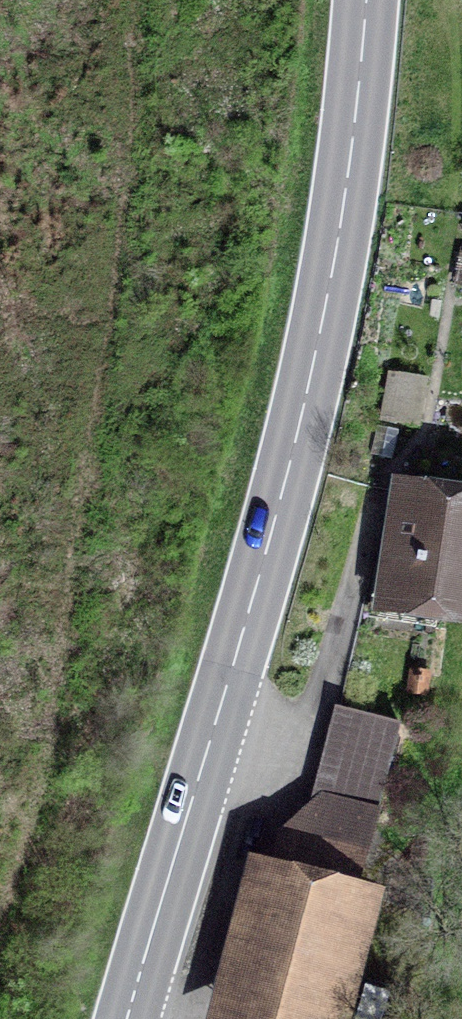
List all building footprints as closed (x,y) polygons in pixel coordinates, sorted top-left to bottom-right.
[(382,602),(461,614),(461,501),(399,491),(382,602)] [(399,723),(340,708),(314,802),(374,818),(399,723)] [(374,818),(314,802),(281,833),(233,1018),(321,1018),(374,818)]
